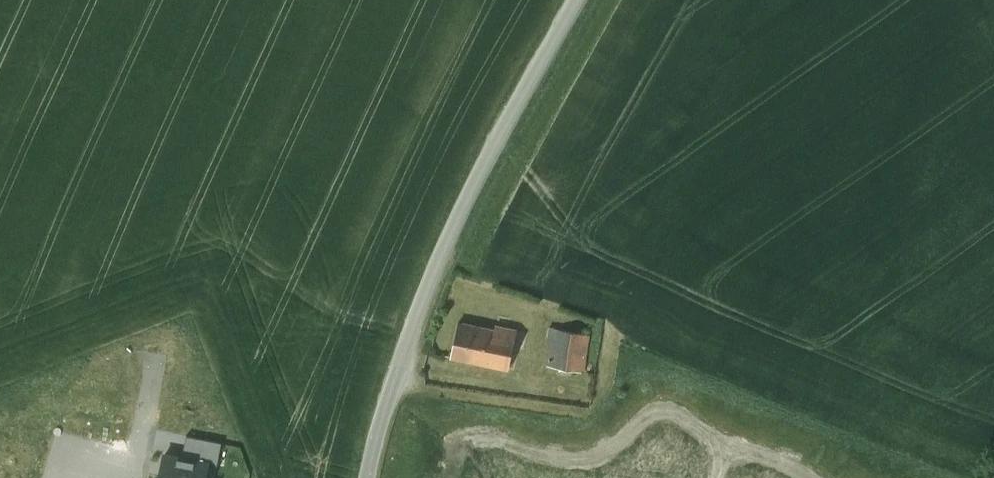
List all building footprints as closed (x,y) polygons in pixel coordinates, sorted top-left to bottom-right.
[(494,330),(458,323),(451,356),(509,368),(517,331),(495,326),(494,330)] [(589,335),(555,328),(549,366),(583,372),(589,335)] [(183,457),(209,462),(209,463),(218,465),(222,442),(187,435),(183,457)] [(165,453),(160,477),(206,477),(209,463),(209,462),(183,457),(165,453)]
